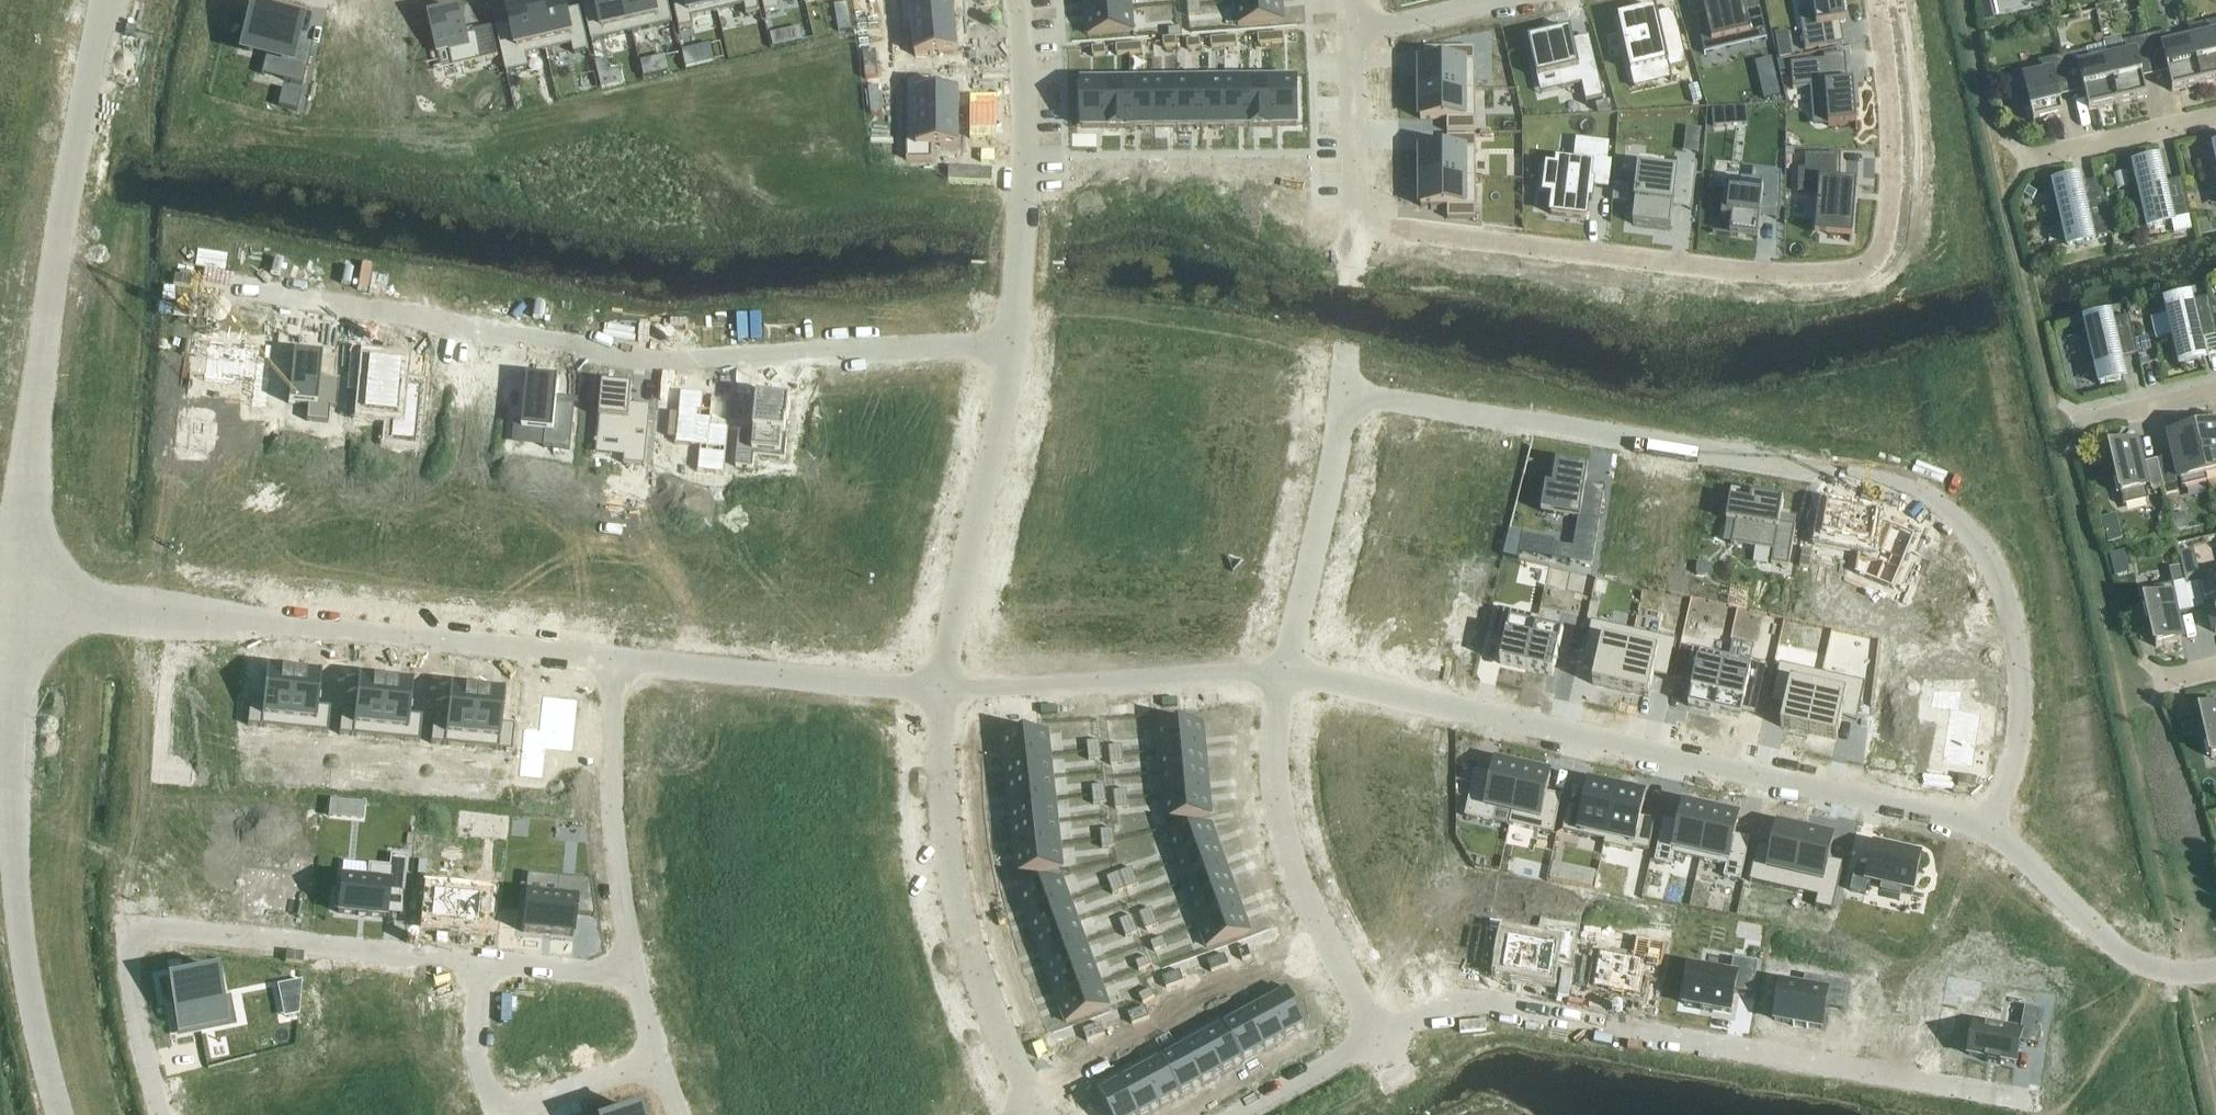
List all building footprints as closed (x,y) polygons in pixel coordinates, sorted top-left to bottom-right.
[(498,37),(507,74),(529,69),(526,56),(546,52),(534,0),(518,0),(506,3),(511,26),(513,33),(498,37)] [(546,52),(572,46),(574,55),(589,51),(581,18),(569,21),(567,13),(564,0),(534,0),(546,52)] [(585,12),(592,43),(632,33),(625,0),(595,0),(595,1),(597,9),(585,12)] [(632,33),(673,24),(667,0),(654,0),(625,0),(632,33)] [(679,31),(693,28),(691,19),(718,13),(715,0),(672,0),(679,31)] [(718,13),(744,7),(746,16),(760,12),(757,0),(715,0),(718,13)] [(765,14),(780,11),(778,0),(762,0),(765,14)] [(902,31),(954,25),(953,15),(954,15),(954,13),(953,13),(952,0),(932,0),(925,1),(925,0),(899,0),(902,31)] [(1085,13),(1131,9),(1130,0),(1084,0),(1085,13)] [(1187,8),(1198,7),(1197,0),(1186,0),(1187,8)] [(1235,3),(1237,27),(1283,22),(1281,0),(1269,0),(1235,3)] [(1760,10),(1745,13),(1742,0),(1704,0),(1701,1),(1705,16),(1696,18),(1702,45),(1726,40),(1727,40),(1729,49),(1751,44),(1750,42),(1765,38),(1766,41),(1767,41),(1760,10)] [(1798,12),(1805,51),(1827,48),(1824,27),(1846,24),(1842,0),(1811,0),(1813,9),(1798,12)] [(1198,7),(1187,8),(1188,17),(1199,16),(1198,7)] [(1131,9),(1085,13),(1087,37),(1133,33),(1131,9)] [(1657,11),(1619,20),(1631,73),(1659,66),(1660,72),(1687,66),(1679,30),(1662,34),(1657,11)] [(461,13),(430,20),(437,51),(448,49),(453,69),(498,59),(491,29),(474,33),(472,34),(473,35),(466,37),(465,32),(461,13)] [(252,17),(243,51),(266,57),(288,63),(283,82),(302,86),(310,55),(293,50),(295,41),(299,29),(252,17)] [(2191,41),(2201,86),(2215,83),(2215,22),(2205,24),(2208,37),(2191,41)] [(954,25),(902,31),(902,32),(913,31),(915,55),(915,57),(905,58),(906,71),(932,68),(931,55),(958,53),(958,51),(957,51),(954,25)] [(1182,30),(1171,31),(1172,39),(1182,38),(1182,30)] [(1576,52),(1571,31),(1528,41),(1537,80),(1559,75),(1562,90),(1582,85),(1586,103),(1603,98),(1592,48),(1576,52)] [(2170,33),(2146,38),(2153,70),(2166,68),(2172,93),(2201,86),(2191,41),(2173,46),(2170,33)] [(781,34),(770,36),(773,49),(784,46),(781,34)] [(1258,37),(1258,46),(1272,46),(1271,37),(1258,37)] [(1271,37),(1272,46),(1285,45),(1285,37),(1271,37)] [(2153,70),(2146,38),(2122,44),(2121,39),(2103,43),(2107,61),(2117,105),(2147,99),(2141,73),(2153,70)] [(1164,40),(1164,49),(1177,49),(1177,40),(1164,40)] [(1211,40),(1211,49),(1224,49),(1224,40),(1211,40)] [(1224,40),(1224,49),(1237,49),(1237,40),(1224,40)] [(1200,41),(1187,42),(1187,51),(1201,50),(1200,41)] [(1789,44),(1778,46),(1780,59),(1791,57),(1789,44)] [(1116,47),(1116,56),(1130,56),(1129,47),(1116,47)] [(1129,47),(1130,56),(1143,56),(1143,47),(1129,47)] [(1093,49),(1093,58),(1106,58),(1106,49),(1093,49)] [(692,50),(682,52),(686,69),(696,66),(692,50)] [(1420,63),(1420,92),(1475,91),(1475,50),(1446,50),(1447,63),(1420,63)] [(2086,52),(2063,57),(2070,90),(2082,87),(2088,112),(2117,105),(2107,61),(2089,65),(2086,52)] [(2070,90),(2063,57),(2038,63),(2041,76),(2023,80),(2026,95),(2021,96),(2025,112),(2030,111),(2033,125),(2063,118),(2057,92),(2070,90)] [(620,71),(608,73),(606,62),(596,64),(601,90),(623,85),(620,71)] [(1825,62),(1790,65),(1792,91),(1809,90),(1811,114),(1827,113),(1828,127),(1856,125),(1854,103),(1849,104),(1846,73),(1827,75),(1825,62)] [(906,80),(906,120),(959,120),(959,110),(959,108),(959,95),(959,93),(932,93),(932,80),(906,80)] [(1248,84),(1249,128),(1250,128),(1250,129),(1272,128),(1272,83),(1248,84)] [(1272,83),(1272,128),(1297,128),(1297,83),(1272,83)] [(1777,83),(1760,86),(1764,101),(1780,97),(1777,83)] [(1154,85),(1154,129),(1178,129),(1177,84),(1154,85)] [(1177,84),(1178,129),(1201,129),(1201,84),(1177,84)] [(1201,84),(1201,129),(1225,128),(1225,84),(1201,84)] [(1225,84),(1225,128),(1249,128),(1248,84),(1225,84)] [(1081,85),(1082,130),(1107,130),(1106,85),(1081,85)] [(1106,85),(1107,130),(1108,130),(1130,130),(1130,129),(1130,85),(1106,85)] [(1130,85),(1130,129),(1154,129),(1154,85),(1130,85)] [(302,95),(282,90),(278,107),(297,112),(302,95)] [(1420,92),(1420,120),(1447,120),(1447,133),(1475,133),(1475,91),(1420,92)] [(1612,112),(1610,102),(1596,106),(1597,113),(1612,112)] [(1725,111),(1712,112),(1713,129),(1726,128),(1725,111)] [(906,120),(906,161),(932,161),(932,148),(959,148),(959,146),(959,120),(906,120)] [(1420,151),(1421,180),(1475,179),(1475,138),(1447,138),(1447,151),(1420,151)] [(1543,169),(1540,195),(1554,197),(1551,216),(1586,220),(1588,201),(1592,202),(1594,187),(1608,189),(1610,164),(1606,164),(1608,146),(1577,143),(1575,166),(1558,164),(1557,170),(1543,169)] [(1798,171),(1798,193),(1799,193),(1799,192),(1819,194),(1819,204),(1818,203),(1815,236),(1852,239),(1853,233),(1857,184),(1840,183),(1841,158),(1841,156),(1836,156),(1806,156),(1806,158),(1806,172),(1800,172),(1800,171),(1798,171)] [(1674,201),(1692,204),(1697,164),(1677,162),(1676,176),(1639,172),(1633,226),(1671,230),(1673,209),(1674,201)] [(2190,218),(2182,180),(2163,185),(2158,163),(2134,169),(2147,228),(2172,223),(2175,235),(2192,231),(2189,218),(2190,218)] [(1726,184),(1721,219),(1732,220),(1730,237),(1758,240),(1760,219),(1761,211),(1780,213),(1781,203),(1781,174),(1753,171),(1752,182),(1742,180),(1742,186),(1726,184)] [(2115,176),(2118,191),(2133,188),(2130,173),(2115,176)] [(1421,180),(1421,208),(1447,208),(1448,221),(1476,221),(1475,179),(1421,180)] [(2092,240),(2110,236),(2102,199),(2083,203),(2078,182),(2054,187),(2068,247),(2092,241),(2092,240)] [(1613,201),(1627,203),(1629,187),(1615,186),(1613,201)] [(2033,201),(2037,194),(2028,189),(2024,196),(2033,201)] [(2215,337),(2215,329),(2209,299),(2191,304),(2190,303),(2166,309),(2180,368),(2204,362),(2199,341),(2215,337)] [(2086,327),(2100,386),(2124,381),(2119,360),(2137,355),(2129,318),(2110,322),(2086,327)] [(2151,351),(2148,337),(2139,339),(2143,354),(2151,351)] [(207,346),(203,383),(234,386),(234,381),(253,383),(251,408),(266,409),(270,366),(257,365),(258,351),(207,346)] [(293,355),(288,405),(308,407),(306,422),(328,424),(330,409),(336,410),(339,382),(319,380),(322,358),(293,355)] [(358,361),(355,385),(365,386),(362,415),(394,418),(391,441),(413,443),(418,389),(398,387),(400,366),(358,361)] [(1274,367),(1268,410),(1294,413),(1300,371),(1274,367)] [(527,378),(522,430),(546,433),(544,449),(570,451),(575,407),(557,405),(559,381),(527,378)] [(630,410),(633,389),(603,386),(598,438),(626,441),(623,465),(645,467),(650,412),(630,410)] [(671,414),(668,438),(676,439),(675,446),(700,448),(697,473),(724,476),(729,429),(711,427),(714,397),(681,393),(678,415),(671,414)] [(785,461),(791,404),(758,401),(755,435),(742,433),(738,468),(753,470),(755,458),(785,461)] [(204,452),(206,423),(191,422),(188,450),(204,452)] [(2194,429),(2205,477),(2206,476),(2215,474),(2215,427),(2208,429),(2208,426),(2194,429)] [(2205,477),(2194,429),(2181,432),(2182,435),(2170,437),(2182,489),(2207,483),(2206,476),(2205,477)] [(2117,480),(2115,481),(2118,494),(2120,493),(2123,507),(2149,501),(2136,445),(2110,451),(2117,480)] [(2177,484),(2171,458),(2158,461),(2163,487),(2177,484)] [(2145,464),(2151,490),(2163,487),(2158,461),(2145,464)] [(1546,487),(1541,513),(1578,520),(1573,549),(1571,564),(1592,567),(1604,495),(1584,492),(1585,487),(1588,468),(1556,463),(1552,488),(1546,487)] [(1639,477),(1632,517),(1650,520),(1648,532),(1695,540),(1700,511),(1685,508),(1689,485),(1639,477)] [(1400,480),(1394,505),(1422,512),(1419,526),(1445,533),(1455,494),(1400,480)] [(1731,492),(1726,522),(1727,522),(1735,524),(1731,545),(1731,546),(1773,553),(1771,565),(1789,568),(1796,528),(1779,525),(1783,501),(1731,492)] [(1826,508),(1821,543),(1860,550),(1855,575),(1892,590),(1914,537),(1878,522),(1878,517),(1826,508)] [(193,518),(189,565),(222,568),(223,551),(249,554),(252,524),(193,518)] [(1522,535),(1509,533),(1504,558),(1518,561),(1522,535)] [(1377,569),(1371,595),(1415,606),(1422,581),(1432,584),(1435,570),(1409,563),(1406,577),(1377,569)] [(1944,567),(1922,577),(1929,592),(1925,594),(1947,642),(1938,646),(1948,668),(1983,652),(1974,633),(1983,629),(1960,578),(1951,582),(1944,567)] [(2197,574),(2184,577),(2185,582),(2186,587),(2199,584),(2197,574)] [(2186,587),(2185,582),(2143,592),(2146,606),(2143,606),(2146,620),(2149,619),(2156,648),(2181,643),(2172,605),(2177,604),(2179,616),(2192,613),(2186,587)] [(2192,613),(2205,610),(2199,584),(2186,587),(2192,613)] [(2205,590),(2215,635),(2215,634),(2215,587),(2205,590)] [(1498,611),(1492,639),(1505,642),(1504,647),(1500,665),(1526,671),(1538,619),(1498,611)] [(1538,619),(1526,671),(1553,677),(1563,630),(1538,624),(1539,620),(1538,619)] [(1591,623),(1585,653),(1599,656),(1593,686),(1620,692),(1634,633),(1591,623)] [(1634,633),(1620,692),(1648,699),(1655,669),(1670,672),(1676,642),(1634,633)] [(1688,648),(1680,681),(1694,684),(1688,707),(1715,713),(1727,657),(1688,648)] [(1727,657),(1715,713),(1741,719),(1747,690),(1761,693),(1767,666),(1727,657)] [(1780,665),(1773,695),(1788,698),(1781,728),(1809,735),(1822,675),(1780,665)] [(289,720),(294,673),(266,670),(263,701),(250,700),(247,726),(260,728),(262,717),(289,720)] [(318,707),(321,675),(294,673),(289,720),(316,722),(315,733),(328,734),(331,708),(318,707)] [(1822,675),(1809,735),(1837,741),(1844,711),(1858,714),(1865,685),(1822,675)] [(381,729),(385,682),(358,679),(355,710),(342,709),(339,735),(352,737),(353,726),(381,729)] [(409,716),(413,685),(385,682),(381,729),(408,732),(407,742),(420,743),(423,717),(409,716)] [(472,738),(477,691),(449,688),(446,720),(433,718),(431,744),(444,746),(445,735),(472,738)] [(501,725),(504,694),(477,691),(472,738),(500,741),(499,751),(512,753),(514,726),(501,725)] [(1932,692),(1930,709),(1949,712),(1941,764),(1973,769),(1981,715),(1959,712),(1962,692),(1932,692)] [(524,730),(519,778),(543,780),(546,751),(573,753),(578,701),(542,697),(539,732),(524,730)] [(2205,744),(2208,758),(2210,757),(2211,759),(2215,758),(2215,711),(2201,714),(2207,744),(2205,744)] [(1202,725),(1157,729),(1159,753),(1205,748),(1202,725)] [(1048,733),(1002,738),(1005,762),(1050,757),(1048,733)] [(1100,742),(1087,744),(1088,753),(1101,751),(1100,742)] [(1371,764),(1342,769),(1346,794),(1391,787),(1387,762),(1398,761),(1396,746),(1369,750),(1371,764)] [(1122,747),(1109,748),(1109,757),(1123,756),(1122,747)] [(1205,748),(1159,753),(1161,775),(1207,770),(1205,748)] [(1101,751),(1088,753),(1089,761),(1102,760),(1101,751)] [(1123,756),(1109,757),(1110,766),(1124,765),(1123,756)] [(1050,757),(1005,762),(1007,784),(1053,779),(1050,757)] [(1472,785),(1465,818),(1493,824),(1496,811),(1512,814),(1509,826),(1510,826),(1523,770),(1495,763),(1489,789),(1472,785)] [(1207,770),(1161,775),(1163,797),(1209,793),(1207,770)] [(1523,770),(1510,826),(1553,836),(1560,805),(1545,801),(1551,776),(1523,770)] [(1053,779),(1007,784),(1009,806),(1055,801),(1053,779)] [(1568,807),(1562,833),(1605,842),(1604,846),(1617,791),(1589,784),(1583,810),(1568,807)] [(1105,787),(1092,788),(1093,797),(1106,796),(1105,787)] [(1391,787),(1346,794),(1350,820),(1379,816),(1381,830),(1408,826),(1406,811),(1395,813),(1391,787)] [(1127,791),(1113,793),(1114,802),(1128,800),(1127,791)] [(1617,791),(1604,846),(1632,853),(1633,849),(1648,852),(1655,822),(1640,818),(1645,797),(1617,791)] [(1209,793),(1163,797),(1165,820),(1211,816),(1209,793)] [(1106,796),(1093,797),(1094,806),(1107,804),(1106,796)] [(1128,800),(1114,802),(1115,811),(1129,809),(1128,800)] [(1055,801),(1009,806),(1012,828),(1058,823),(1055,801)] [(1662,830),(1655,863),(1671,867),(1674,855),(1700,861),(1711,812),(1683,806),(1677,833),(1662,830)] [(1711,812),(1700,861),(1726,867),(1724,878),(1740,882),(1748,849),(1733,846),(1739,818),(1711,812)] [(1058,823),(1012,828),(1014,851),(1060,846),(1058,823)] [(1211,826),(1167,841),(1176,863),(1219,848),(1211,826)] [(1758,845),(1751,883),(1792,892),(1805,832),(1775,826),(1771,848),(1758,845)] [(1114,831),(1100,832),(1101,841),(1115,840),(1114,831)] [(1834,839),(1805,832),(1792,892),(1818,899),(1816,909),(1833,913),(1843,866),(1828,862),(1834,839)] [(1115,840),(1101,841),(1102,850),(1116,848),(1115,840)] [(1060,846),(1014,851),(1017,874),(1063,869),(1060,846)] [(156,859),(152,896),(170,898),(170,899),(186,901),(186,899),(204,901),(206,882),(222,883),(225,850),(207,849),(188,847),(187,862),(156,859)] [(1219,848),(1176,863),(1183,884),(1226,869),(1219,848)] [(1856,867),(1850,893),(1865,896),(1868,882),(1883,886),(1881,891),(1900,895),(1901,890),(1914,892),(1921,859),(1874,849),(1869,870),(1856,867)] [(336,893),(334,910),(338,910),(338,915),(386,919),(388,897),(403,899),(407,859),(390,857),(389,868),(368,866),(367,883),(341,881),(340,893),(336,893)] [(250,871),(246,905),(294,910),(296,888),(312,890),(315,861),(298,859),(296,876),(250,871)] [(1550,880),(1570,885),(1574,869),(1553,864),(1550,880)] [(1226,869),(1183,884),(1191,905),(1234,890),(1226,869)] [(1132,870),(1119,874),(1122,883),(1135,878),(1132,870)] [(1119,874),(1107,879),(1110,887),(1122,883),(1119,874)] [(1135,878),(1122,883),(1126,891),(1138,886),(1135,878)] [(525,896),(521,933),(574,938),(576,916),(593,918),(588,882),(557,879),(555,899),(525,896)] [(1062,880),(1019,896),(1027,918),(1070,902),(1062,880)] [(1122,883),(1110,887),(1113,896),(1126,891),(1122,883)] [(427,898),(426,911),(431,911),(430,924),(478,928),(479,917),(495,919),(498,890),(465,887),(464,898),(432,895),(432,898),(427,898)] [(1234,890),(1191,905),(1198,926),(1242,911),(1234,890)] [(1429,894),(1389,916),(1401,939),(1427,925),(1434,937),(1457,925),(1450,912),(1441,917),(1429,894)] [(1070,902),(1027,918),(1035,939),(1078,923),(1070,902)] [(1152,910),(1139,915),(1142,923),(1155,918),(1152,910)] [(1242,911),(1198,926),(1206,949),(1250,933),(1242,911)] [(1132,917),(1119,922),(1123,930),(1135,926),(1132,917)] [(1155,918),(1142,923),(1146,931),(1158,926),(1155,918)] [(1078,923),(1035,939),(1043,960),(1086,944),(1078,923)] [(1135,926),(1123,930),(1126,939),(1138,934),(1135,926)] [(1508,941),(1502,973),(1550,981),(1554,960),(1567,962),(1572,936),(1548,932),(1545,948),(1508,941)] [(1163,939),(1151,944),(1154,952),(1166,948),(1163,939)] [(1086,944),(1043,960),(1050,981),(1093,965),(1086,944)] [(1598,953),(1592,988),(1609,991),(1609,993),(1621,996),(1622,993),(1639,997),(1643,975),(1660,978),(1666,948),(1640,944),(1637,960),(1598,953)] [(1148,959),(1136,964),(1139,972),(1151,967),(1148,959)] [(1690,971),(1683,1006),(1701,1009),(1700,1011),(1713,1014),(1714,1011),(1731,1014),(1735,993),(1752,996),(1758,966),(1733,961),(1730,978),(1721,976),(1721,972),(1703,968),(1702,973),(1690,971)] [(1093,965),(1050,981),(1058,1002),(1101,986),(1093,965)] [(173,982),(167,983),(170,998),(172,1011),(177,1034),(184,1033),(228,1024),(223,999),(219,980),(220,980),(218,973),(209,975),(173,982)] [(1778,986),(1771,1023),(1790,1026),(1790,1028),(1805,1031),(1806,1029),(1820,1031),(1823,1010),(1841,1013),(1846,986),(1802,977),(1800,991),(1778,986)] [(298,1016),(302,983),(281,987),(287,1018),(298,1016)] [(1101,986),(1058,1002),(1066,1024),(1109,1008),(1101,986)] [(1286,989),(1264,1001),(1285,1040),(1307,1028),(1286,989)] [(1150,990),(1139,997),(1143,1005),(1155,998),(1150,990)] [(1264,1001),(1243,1012),(1265,1052),(1285,1040),(1264,1001)] [(2016,1065),(2020,1044),(2037,1047),(2043,1012),(2025,1009),(2020,1032),(1976,1024),(1975,1024),(1973,1035),(1969,1057),(1984,1059),(1983,1063),(1999,1066),(1999,1062),(2016,1065)] [(1221,1018),(1220,1019),(1244,1063),(1265,1052),(1243,1012),(1223,1022),(1221,1018)] [(1220,1019),(1199,1030),(1223,1074),(1244,1063),(1220,1019)] [(1199,1030),(1178,1041),(1202,1086),(1223,1074),(1199,1030)] [(1158,1052),(1157,1052),(1181,1097),(1202,1086),(1178,1041),(1177,1042),(1182,1051),(1163,1061),(1158,1052)] [(1157,1052),(1136,1064),(1160,1108),(1181,1097),(1157,1052)] [(1116,1075),(1137,1114),(1148,1114),(1160,1108),(1136,1064),(1116,1075)] [(1094,1087),(1109,1114),(1137,1114),(1116,1075),(1094,1087)]
